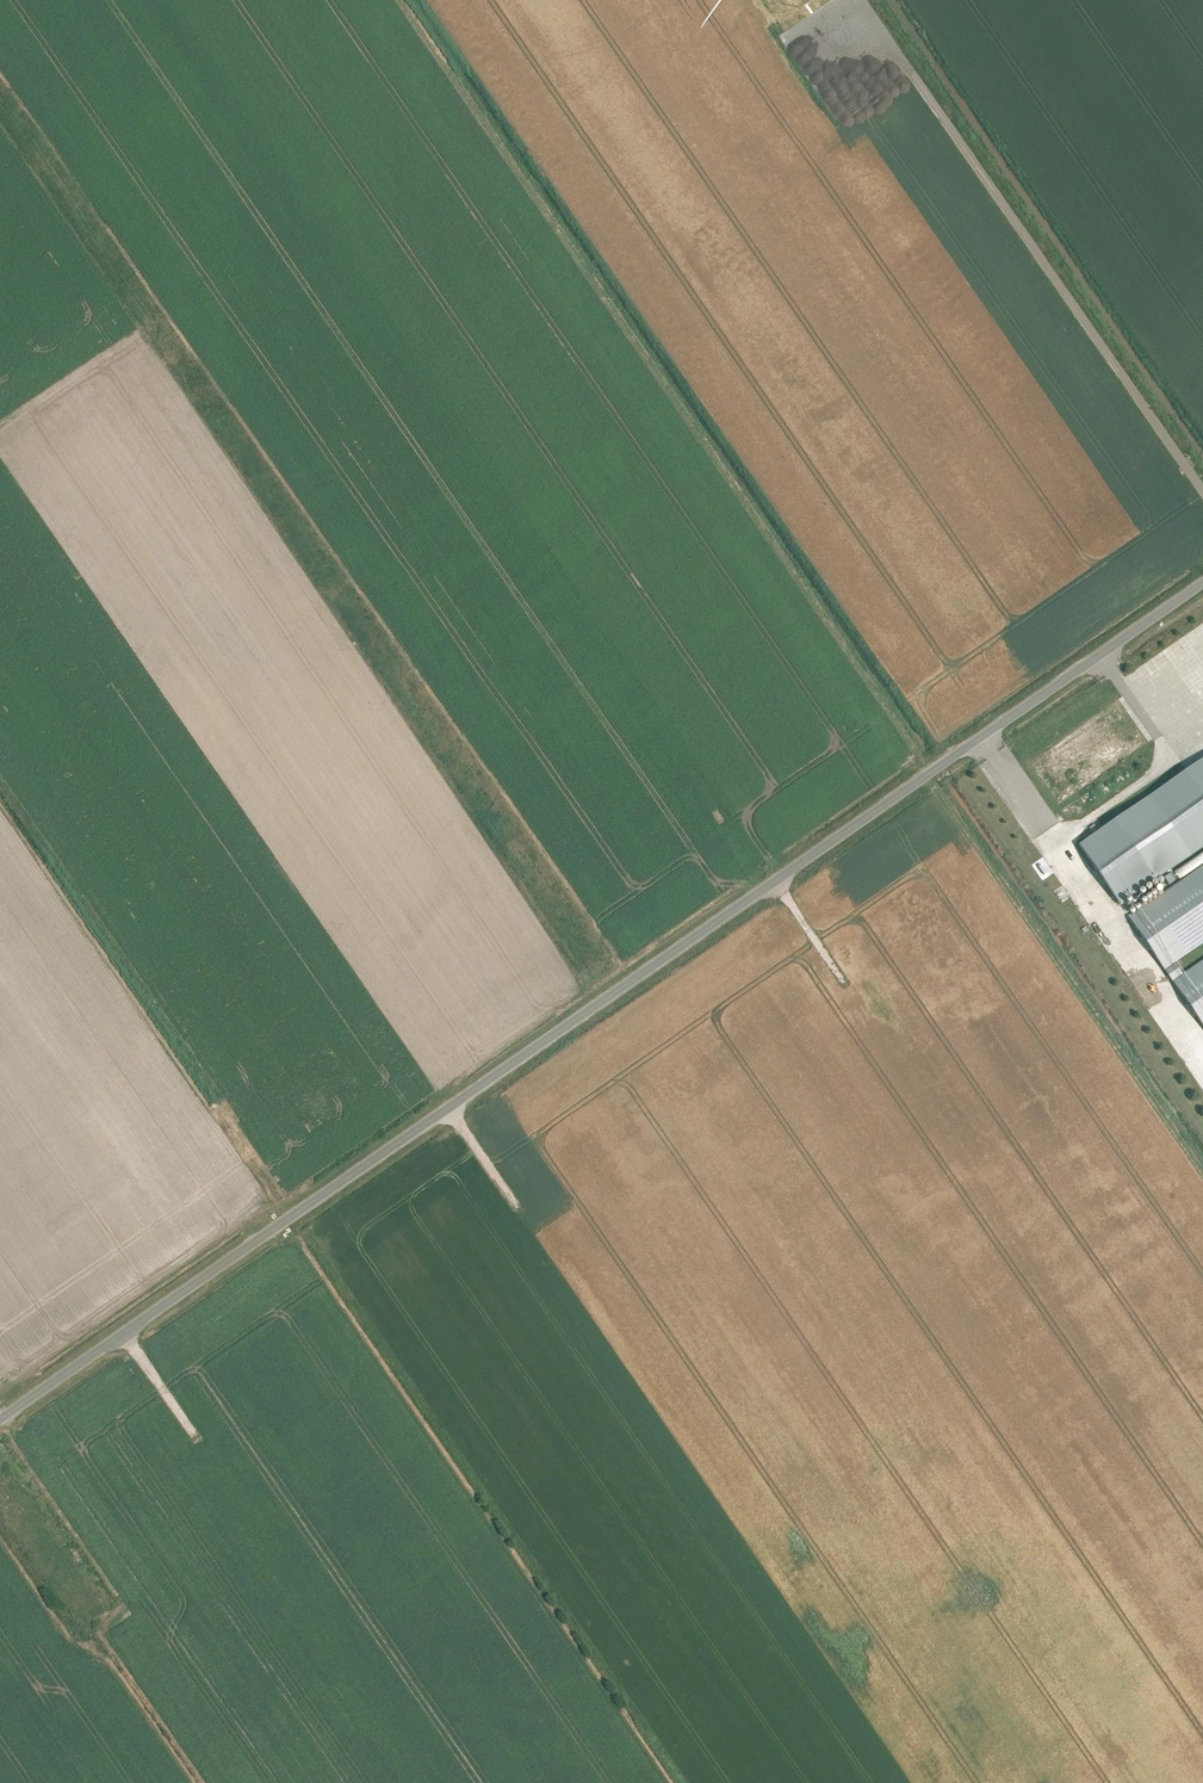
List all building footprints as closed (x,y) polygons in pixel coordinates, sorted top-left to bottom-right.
[(1079,846),(1120,905),(1202,848),(1202,761),(1079,846)] [(1130,919),(1202,1025),(1202,963),(1183,976),(1174,963),(1202,943),(1202,869),(1130,919)]
